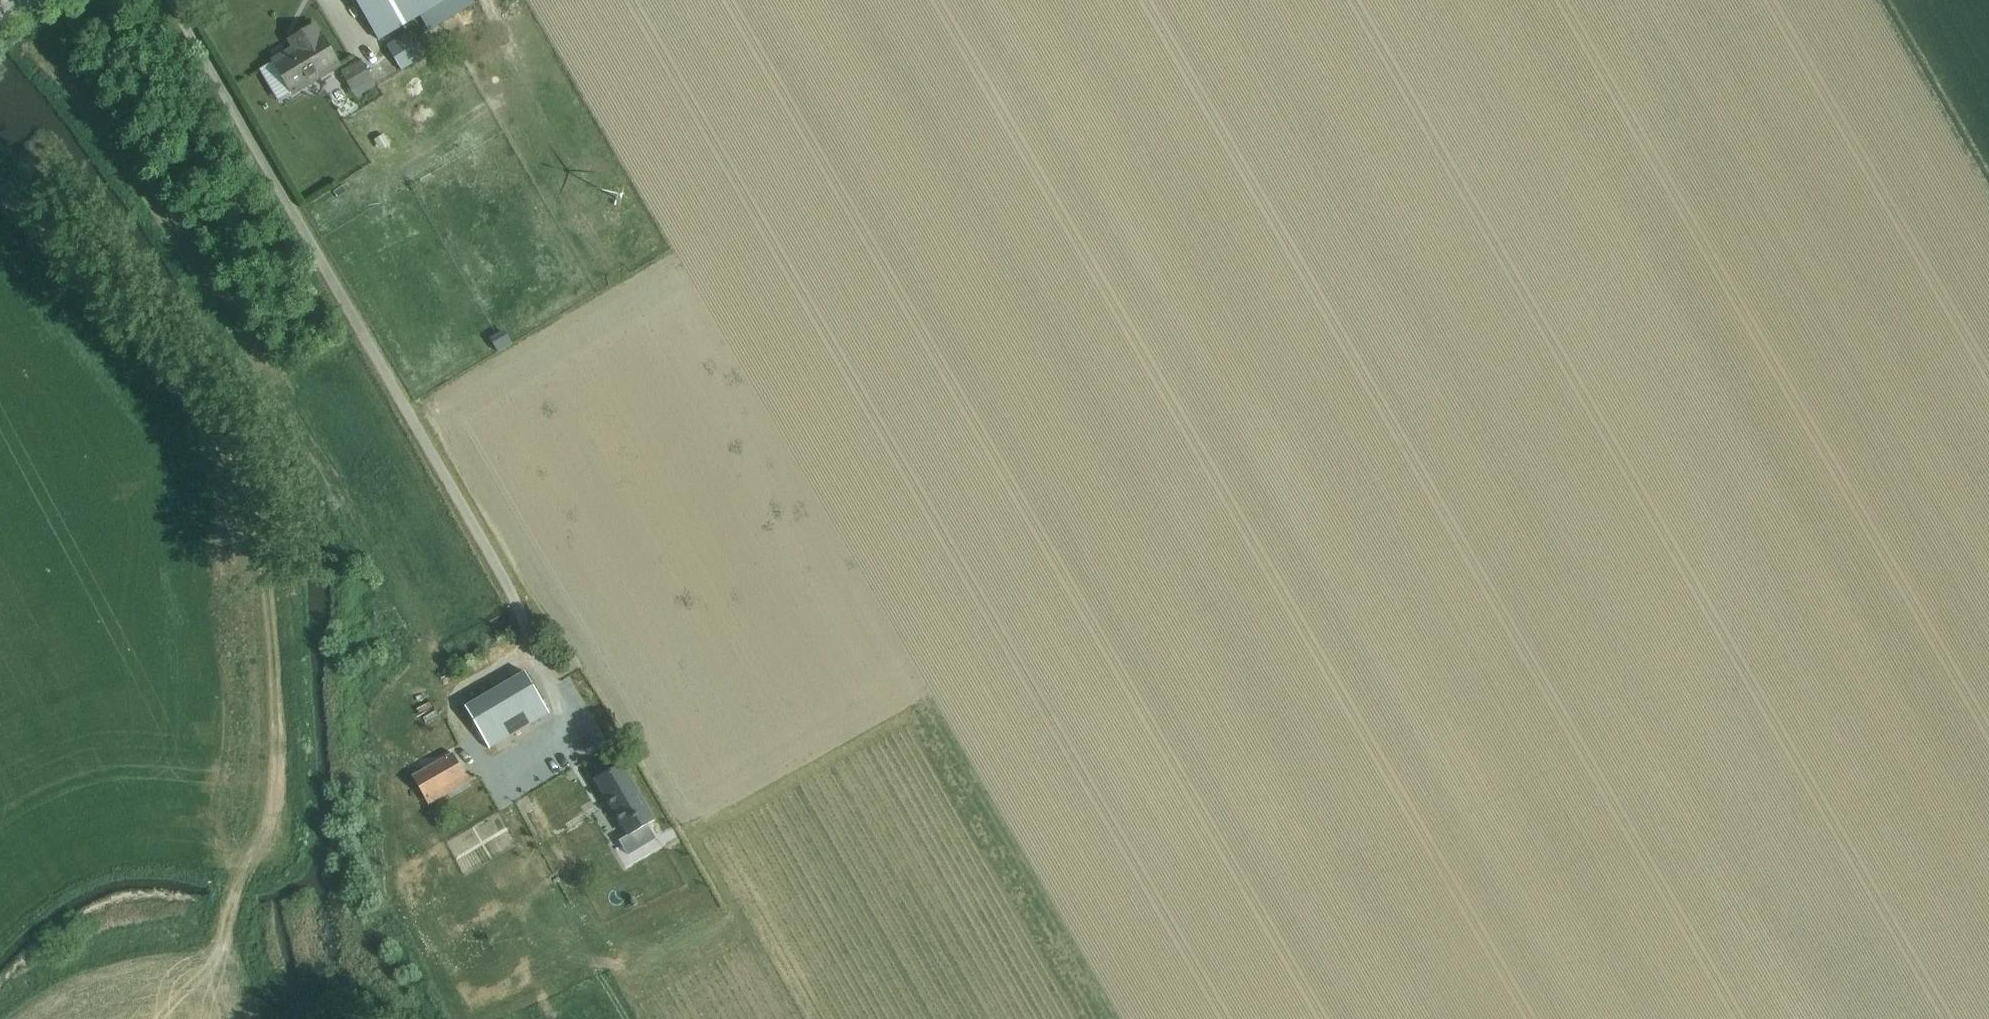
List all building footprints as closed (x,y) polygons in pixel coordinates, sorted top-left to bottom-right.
[(379,40),(447,0),(356,0),(379,40)] [(274,61),(293,92),(340,64),(316,24),(297,35),(303,44),(274,61)] [(377,85),(363,61),(353,66),(343,73),(356,97),(377,85)] [(466,706),(490,747),(549,713),(525,672),(466,706)] [(413,776),(426,798),(466,775),(454,753),(413,776)] [(630,835),(633,833),(639,844),(656,833),(650,823),(656,820),(622,763),(596,778),(630,835)]
